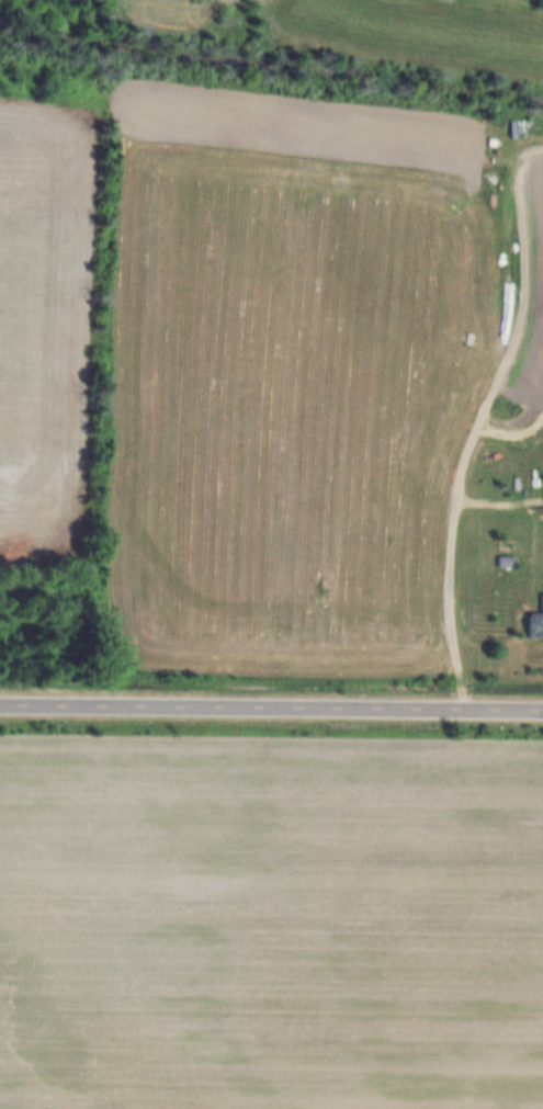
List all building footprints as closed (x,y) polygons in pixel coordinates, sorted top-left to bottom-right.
[(531,612),(532,638),(542,638),(542,612),(531,612)]
